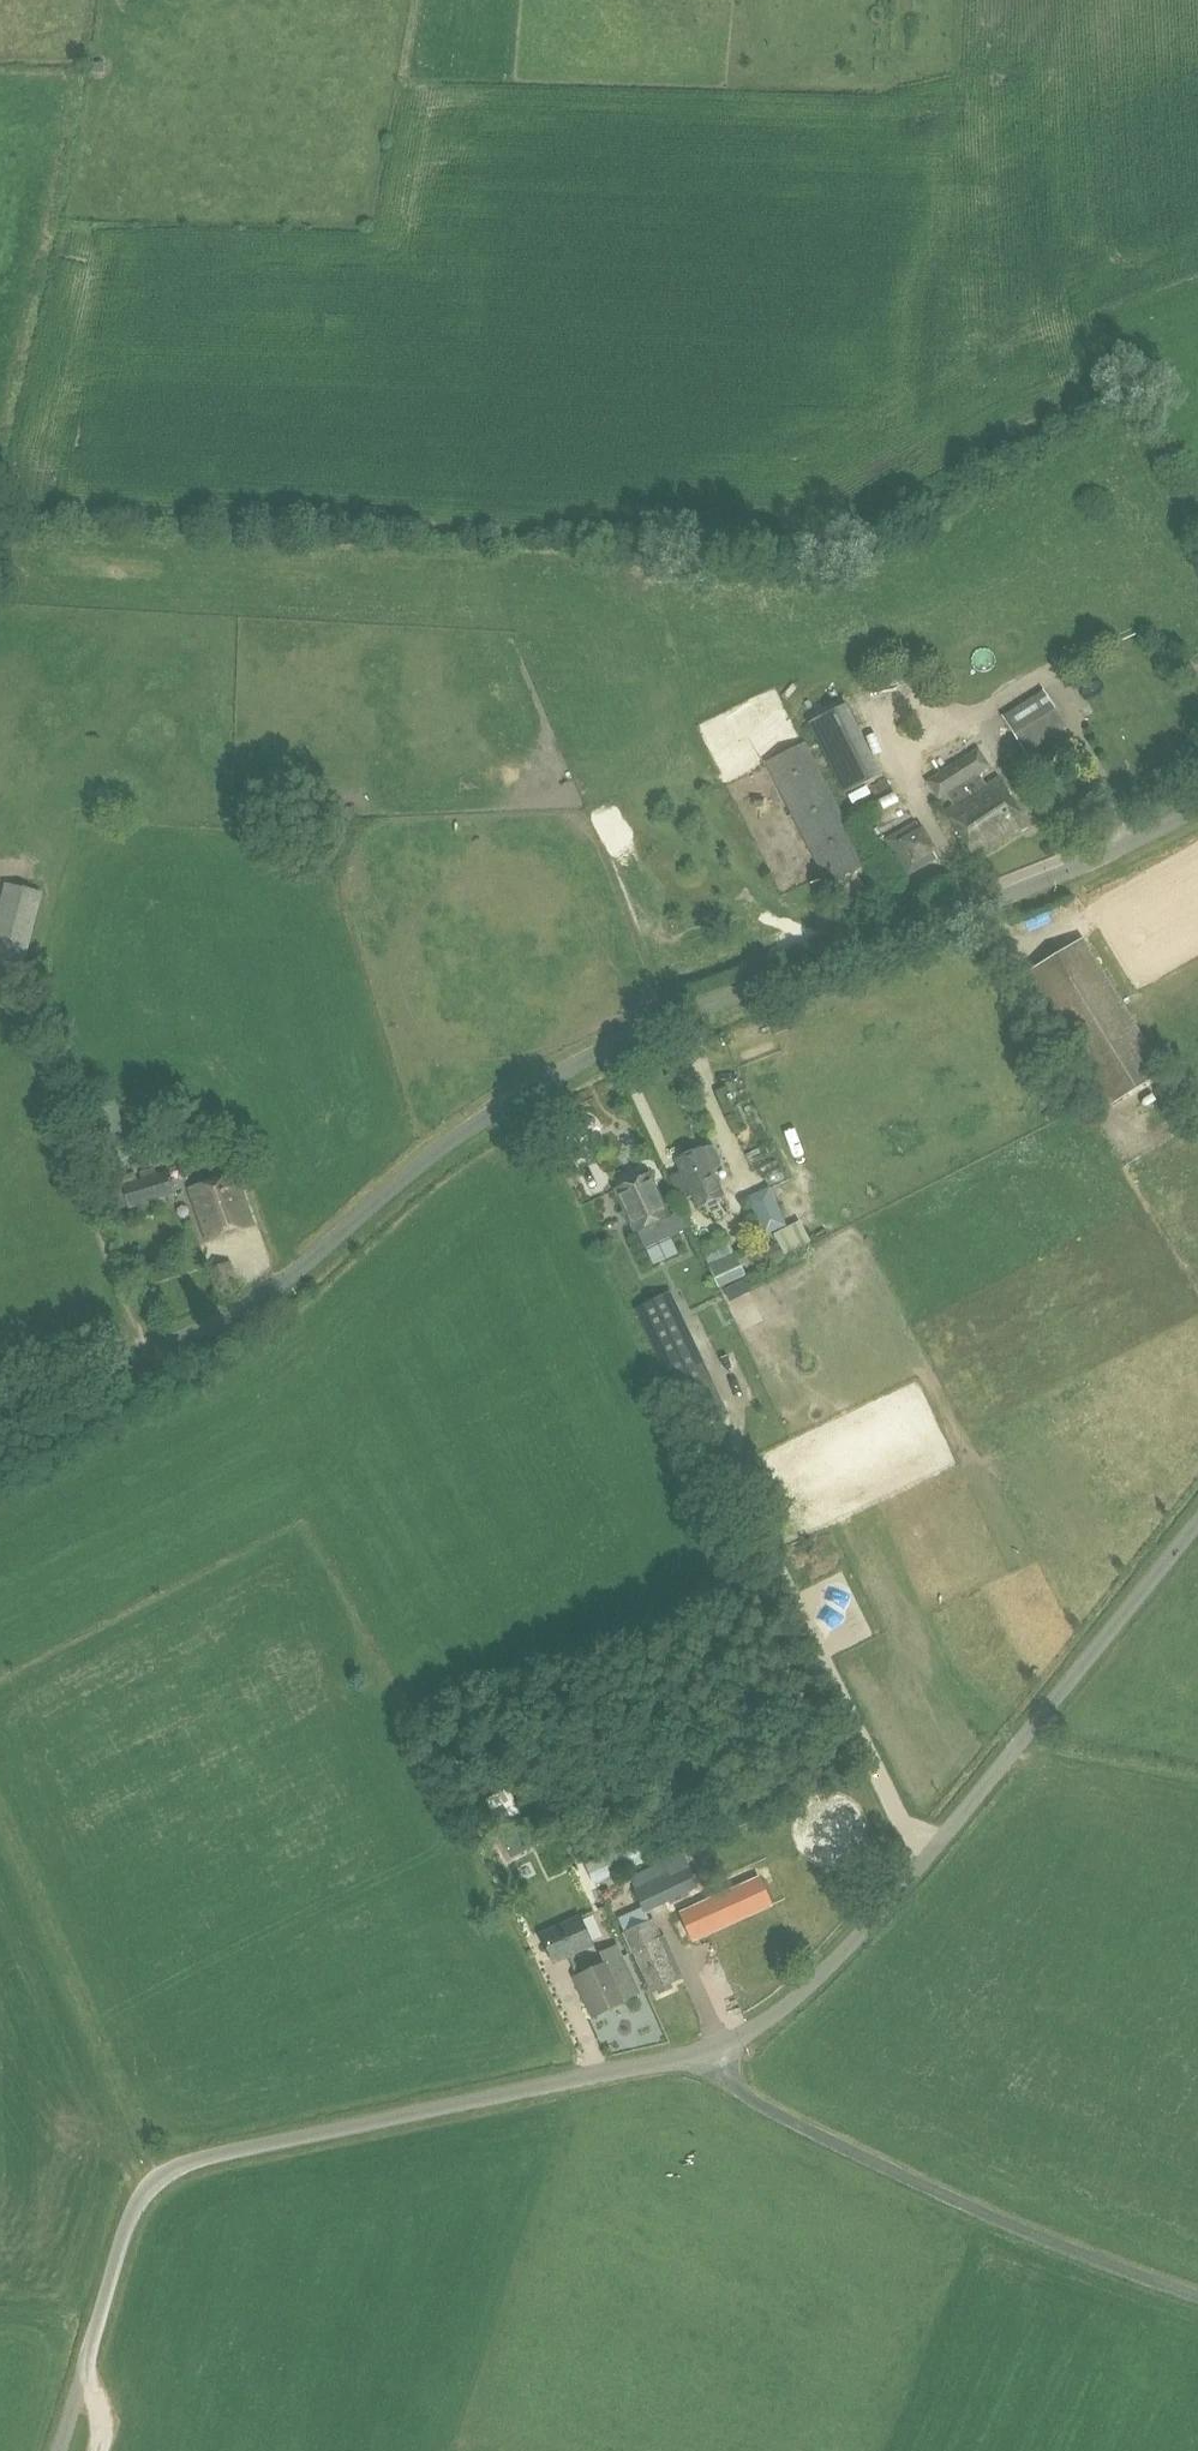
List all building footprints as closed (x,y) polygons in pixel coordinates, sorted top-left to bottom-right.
[(1002,716),(1027,755),(1068,728),(1043,690),(1002,716)] [(845,794),(882,775),(846,704),(809,724),(845,794)] [(766,763),(828,885),(868,865),(806,743),(766,763)] [(928,783),(939,799),(952,791),(962,806),(949,815),(977,859),(1028,826),(999,782),(989,789),(979,773),(989,766),(979,750),(928,783)] [(937,858),(917,822),(887,840),(907,875),(937,858)] [(5,883),(0,904),(0,964),(24,970),(43,892),(5,883)] [(1084,938),(1027,973),(1107,1106),(1164,1071),(1084,938)] [(717,1184),(718,1183),(702,1150),(677,1162),(692,1196),(693,1195),(699,1207),(723,1196),(717,1184)] [(135,1171),(120,1175),(130,1208),(178,1193),(170,1169),(157,1173),(155,1167),(140,1171),(142,1178),(137,1180),(135,1171)] [(207,1241),(253,1227),(236,1174),(191,1188),(207,1241)] [(616,1190),(623,1205),(635,1232),(670,1216),(650,1174),(616,1190)] [(800,1221),(774,1234),(785,1255),(811,1242),(800,1221)] [(665,1243),(678,1272),(683,1285),(686,1284),(692,1298),(719,1286),(720,1287),(746,1275),(736,1254),(704,1269),(701,1261),(688,1233),(665,1243)] [(216,1293),(241,1286),(233,1261),(208,1269),(216,1293)] [(728,1414),(670,1292),(635,1309),(693,1430),(728,1414)] [(514,1799),(509,1788),(490,1797),(496,1808),(491,1811),(499,1826),(508,1844),(529,1834),(520,1815),(513,1799),(514,1799)] [(595,1884),(623,1871),(645,1860),(635,1839),(624,1844),(626,1847),(586,1865),(595,1884)] [(646,1913),(698,1888),(687,1865),(671,1872),(666,1860),(629,1877),(646,1913)] [(713,1898),(681,1913),(693,1939),(725,1924),(771,1903),(759,1877),(713,1898)] [(542,1934),(554,1965),(594,1948),(582,1918),(542,1934)] [(672,1987),(670,1983),(685,1976),(665,1935),(663,1936),(655,1918),(623,1933),(652,1992),(657,1989),(659,1994),(672,1987)] [(625,2001),(624,1999),(638,1993),(624,1958),(577,1978),(592,2015),(625,2001)]
